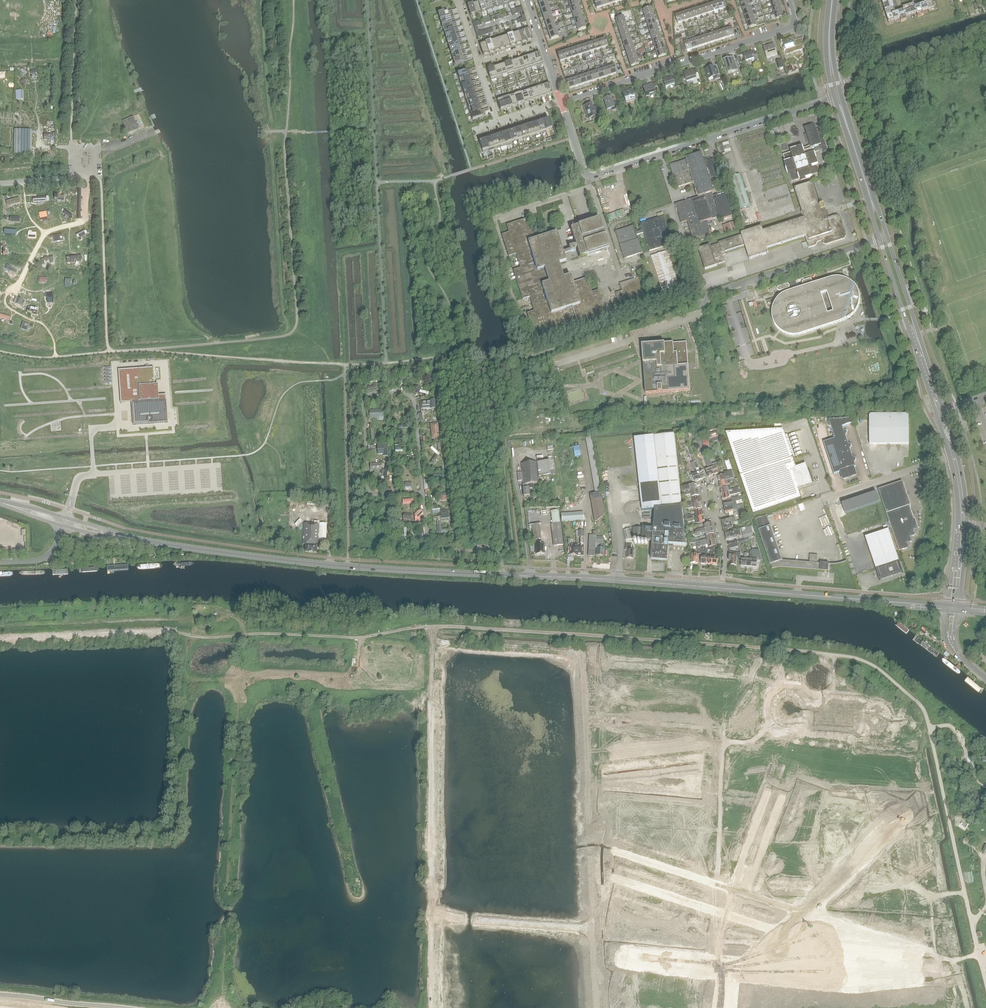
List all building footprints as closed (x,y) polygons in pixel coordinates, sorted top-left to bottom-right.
[(492,9),(489,0),(485,0),(483,1),(487,11),(492,9)] [(492,9),(498,7),(495,0),(489,0),(492,9)] [(547,2),(539,4),(541,10),(549,7),(548,3),(551,2),(550,0),(547,1),(547,2)] [(602,7),(600,0),(596,0),(594,1),(596,9),(602,7)] [(719,10),(720,10),(724,9),(725,12),(727,12),(726,8),(725,8),(723,0),(717,2),(719,10)] [(778,0),(770,2),(767,3),(768,5),(771,4),(772,8),(780,6),(778,0)] [(483,1),(478,2),(481,13),(487,11),(483,1)] [(751,9),(751,8),(750,5),(753,3),(753,1),(749,2),(749,3),(741,6),(743,11),(751,9)] [(476,14),(481,13),(478,2),(472,4),(476,14)] [(717,2),(711,4),(713,12),(714,12),(718,11),(719,14),(721,13),(720,10),(719,10),(717,2)] [(934,8),(932,2),(923,5),(920,6),(922,11),(934,8)] [(883,5),(885,11),(894,8),(892,3),(883,5)] [(467,6),(470,16),(476,14),(472,4),(467,6)] [(711,4),(705,6),(708,14),(712,13),(713,16),(715,15),(714,12),(713,12),(711,4)] [(914,4),(908,6),(911,15),(917,13),(915,7),(914,4)] [(571,9),(572,13),(580,11),(578,5),(570,8),(570,7),(567,8),(568,10),(571,9)] [(552,6),(549,7),(541,10),(543,16),(551,13),(550,9),(553,8),(552,6)] [(705,6),(699,8),(702,16),(706,15),(707,18),(709,17),(708,14),(705,6)] [(772,8),(769,9),(769,11),(773,10),(774,14),(782,12),(780,6),(772,8)] [(903,8),(904,11),(905,17),(906,17),(911,15),(908,6),(903,8)] [(923,15),(922,11),(920,6),(915,7),(917,13),(918,16),(923,15)] [(754,7),(751,8),(751,9),(743,11),(745,17),(753,15),(753,14),(752,11),(755,10),(754,7)] [(643,12),(644,16),(644,17),(653,14),(651,8),(643,10),(639,11),(640,13),(643,12)] [(699,8),(693,10),(696,18),(700,16),(701,20),(703,19),(702,16),(699,8)] [(885,11),(887,16),(895,13),(894,8),(885,11)] [(438,14),(440,20),(449,17),(448,14),(453,13),(452,10),(444,13),(443,12),(438,14)] [(693,10),(687,12),(690,20),(694,18),(695,22),(697,21),(696,18),(693,10)] [(573,15),(574,19),(582,17),(580,11),(572,13),(569,14),(569,16),(573,15)] [(905,17),(904,11),(898,13),(900,18),(901,22),(907,20),(906,17),(905,17)] [(554,12),(551,13),(543,16),(545,22),(553,19),(552,15),(555,14),(554,12)] [(684,22),(688,20),(689,24),(691,23),(690,20),(687,12),(681,14),(684,22)] [(784,17),(782,12),(774,14),(771,15),(771,17),(775,16),(776,20),(784,17)] [(756,13),(753,14),(753,15),(745,17),(747,23),(755,20),(754,16),(757,15),(756,13)] [(888,22),(900,18),(898,13),(895,13),(887,16),(888,22)] [(645,18),(646,22),(646,23),(654,20),(653,14),(644,17),(644,16),(641,17),(641,19),(645,18)] [(684,22),(681,14),(675,16),(678,24),(682,22),(685,30),(687,29),(684,22)] [(615,19),(617,25),(625,23),(625,22),(624,18),(627,17),(626,15),(623,16),(623,17),(615,19)] [(449,17),(440,20),(442,26),(451,23),(450,20),(454,19),(453,16),(449,17)] [(584,22),(582,17),(574,19),(571,20),(571,22),(575,21),(576,25),(584,22)] [(556,18),(553,19),(545,22),(547,28),(555,25),(554,21),(557,20),(556,18)] [(758,19),(755,20),(747,23),(749,29),(757,26),(755,22),(759,21),(758,19)] [(647,24),(648,27),(648,28),(656,26),(654,20),(646,23),(646,22),(643,23),(643,25),(647,24)] [(628,21),(625,22),(625,23),(617,25),(619,31),(627,29),(627,28),(626,24),(629,23),(628,21)] [(455,22),(451,23),(442,26),(444,32),(453,29),(452,26),(456,25),(455,22)] [(576,25),(572,26),(573,28),(576,27),(578,31),(586,28),(584,22),(576,25)] [(558,24),(555,25),(547,28),(549,34),(557,31),(555,27),(558,26),(558,24)] [(730,28),(726,29),(725,30),(728,38),(734,36),(732,28),(731,24),(729,25),(730,28)] [(649,30),(650,34),(658,32),(656,26),(648,28),(648,27),(645,28),(645,31),(649,30)] [(719,31),(722,40),(728,38),(725,30),(726,29),(725,26),(723,27),(724,30),(720,31),(719,31)] [(453,29),(444,32),(445,37),(455,34),(454,32),(458,30),(457,27),(453,29)] [(619,31),(621,37),(629,35),(629,34),(628,30),(631,29),(630,27),(627,28),(627,29),(619,31)] [(718,32),(714,33),(716,41),(722,40),(719,31),(720,31),(719,28),(717,29),(718,32)] [(529,29),(523,30),(527,41),(532,39),(529,29)] [(527,41),(523,30),(518,32),(521,43),(527,41)] [(560,30),(557,31),(549,34),(551,40),(559,37),(557,33),(560,32),(560,30)] [(712,34),(708,35),(710,43),(716,41),(714,33),(713,30),(711,31),(712,34)] [(518,32),(512,34),(516,44),(521,43),(518,32)] [(650,36),(652,40),(660,38),(658,32),(650,34),(647,35),(647,37),(650,36)] [(706,36),(703,37),(702,37),(704,45),(710,43),(708,35),(707,32),(705,33),(706,36)] [(455,34),(445,37),(447,43),(457,40),(456,37),(460,36),(459,33),(455,34)] [(632,33),(629,34),(629,35),(621,37),(623,43),(631,41),(631,40),(630,36),(633,35),(632,33)] [(516,44),(512,34),(507,36),(510,46),(516,44)] [(700,38),(697,39),(696,39),(699,47),(704,45),(702,37),(703,37),(702,34),(699,34),(700,38)] [(507,36),(501,37),(505,48),(510,46),(507,36)] [(696,39),(697,39),(696,36),(693,36),(694,40),(691,41),(690,41),(693,49),(699,47),(696,39)] [(499,50),(505,48),(501,37),(496,39),(499,50)] [(802,38),(796,40),(796,41),(793,42),(792,38),(782,41),(786,54),(802,49),(802,50),(803,50),(803,37),(802,37),(802,38)] [(607,46),(605,38),(599,40),(601,48),(602,48),(606,47),(607,50),(609,50),(608,46),(607,46)] [(653,42),(654,45),(654,46),(662,44),(660,38),(652,40),(649,41),(650,43),(653,42)] [(690,41),(691,41),(690,38),(687,38),(688,42),(684,43),(687,51),(693,49),(690,41)] [(457,40),(447,43),(449,49),(459,46),(458,43),(462,42),(461,39),(457,40)] [(496,39),(490,41),(494,51),(499,50),(496,39)] [(634,39),(631,40),(631,41),(623,43),(625,49),(633,46),(632,42),(635,41),(634,39)] [(601,48),(599,40),(593,42),(595,50),(596,50),(600,49),(602,58),(605,57),(602,48),(601,48)] [(490,41),(485,43),(488,53),(494,51),(490,41)] [(589,52),(590,52),(594,51),(595,54),(597,53),(596,50),(595,50),(593,42),(587,44),(589,52)] [(483,55),(488,53),(485,43),(479,44),(483,55)] [(459,46),(449,49),(451,55),(460,51),(460,49),(464,47),(463,44),(459,46)] [(584,54),(588,53),(589,56),(591,55),(590,52),(589,52),(587,44),(581,46),(584,54)] [(664,50),(662,44),(654,46),(654,45),(651,47),(651,49),(655,48),(656,52),(664,50)] [(764,47),(763,47),(767,58),(767,57),(770,56),(770,57),(777,55),(773,44),(774,45),(768,47),(768,46),(767,46),(768,46),(764,47)] [(625,49),(627,55),(635,52),(634,51),(633,48),(637,47),(636,45),(633,46),(625,49)] [(581,46),(575,48),(578,56),(582,55),(583,58),(585,57),(584,54),(581,46)] [(575,48),(569,50),(572,58),(576,57),(577,60),(579,59),(578,56),(575,48)] [(465,50),(460,51),(451,55),(453,60),(462,57),(461,54),(465,53),(465,50)] [(569,50),(563,52),(566,60),(567,59),(570,58),(571,62),(574,61),(572,58),(569,50)] [(637,58),(635,54),(639,53),(638,50),(634,51),(635,52),(627,55),(629,61),(637,58)] [(657,54),(658,58),(666,55),(664,50),(656,52),(653,53),(653,55),(657,54)] [(752,51),(743,54),(745,61),(754,58),(755,61),(759,60),(756,52),(753,53),(752,51)] [(568,63),(567,59),(566,60),(563,52),(557,54),(560,62),(564,60),(565,64),(568,63)] [(541,58),(539,53),(533,54),(537,65),(542,64),(541,60),(541,58)] [(533,54),(527,56),(531,67),(537,65),(533,54)] [(454,67),(455,66),(464,63),(463,60),(467,59),(466,56),(462,57),(453,60),(454,64),(453,64),(454,67)] [(527,56),(522,58),(525,69),(531,67),(527,56)] [(640,56),(637,58),(629,61),(631,67),(639,64),(637,60),(641,59),(640,56)] [(733,57),(723,60),(724,60),(728,73),(738,70),(737,70),(733,57),(734,57),(733,57)] [(522,58),(516,60),(519,71),(525,69),(522,58)] [(510,62),(514,73),(519,71),(516,60),(510,62)] [(784,67),(782,60),(776,61),(778,69),(784,67)] [(510,62),(504,64),(508,74),(508,73),(508,75),(514,73),(510,62)] [(612,66),(608,67),(607,68),(610,76),(616,74),(614,66),(613,62),(611,63),(612,66)] [(499,66),(502,77),(503,77),(502,75),(508,74),(504,64),(499,66)] [(601,69),(604,78),(610,76),(607,68),(608,67),(607,64),(605,65),(606,68),(602,69),(601,69)] [(499,66),(493,67),(493,68),(496,77),(496,78),(502,77),(499,66)] [(596,71),(598,79),(604,78),(601,69),(602,69),(601,66),(599,67),(600,70),(596,71)] [(705,69),(706,69),(707,73),(706,73),(708,79),(716,77),(717,80),(720,79),(718,72),(715,73),(713,67),(705,69)] [(487,69),(491,80),(496,78),(496,77),(493,68),(487,69)] [(594,72),(590,73),(592,81),(598,79),(596,71),(595,68),(593,69),(594,72)] [(459,79),(469,76),(468,74),(471,72),(471,69),(457,74),(459,79)] [(588,74),(585,75),(584,75),(586,83),(592,81),(590,73),(589,70),(587,71),(588,74)] [(693,70),(691,71),(691,73),(684,75),(684,73),(684,75),(687,82),(697,79),(693,70)] [(582,76),(579,77),(578,77),(581,85),(586,83),(584,75),(585,75),(584,72),(581,73),(582,76)] [(576,78),(573,79),(572,79),(575,87),(581,85),(578,77),(579,77),(578,74),(575,74),(576,78)] [(459,79),(461,85),(471,82),(470,79),(473,78),(472,75),(469,76),(459,79)] [(569,89),(575,87),(572,79),(573,79),(572,76),(569,76),(570,80),(566,81),(569,89)] [(672,77),(663,80),(665,87),(674,84),(676,88),(679,87),(676,77),(673,78),(672,77)] [(461,85),(463,91),(473,88),(472,85),(475,84),(474,81),(471,82),(461,85)] [(543,84),(546,95),(552,93),(549,82),(548,82),(543,84)] [(649,85),(643,88),(646,97),(656,94),(652,83),(649,84),(649,85)] [(541,97),(546,95),(543,84),(537,86),(541,97)] [(535,99),(541,97),(537,86),(531,88),(535,99)] [(463,91),(465,97),(474,94),(474,91),(477,90),(476,87),(473,88),(463,91)] [(529,101),(535,99),(531,88),(531,89),(526,91),(529,101)] [(632,89),(622,93),(626,103),(625,102),(635,99),(636,103),(639,102),(636,92),(633,93),(632,89)] [(529,101),(526,91),(520,93),(523,103),(529,101)] [(466,103),(476,99),(475,97),(479,96),(478,92),(474,94),(465,97),(466,103)] [(518,105),(523,103),(520,93),(514,95),(518,105)] [(506,108),(512,106),(508,95),(503,97),(506,108)] [(512,106),(518,105),(514,95),(509,96),(509,95),(508,95),(512,106)] [(611,96),(601,100),(604,99),(607,110),(611,108),(612,111),(618,109),(615,101),(613,102),(611,96)] [(500,110),(506,108),(503,97),(497,99),(500,110)] [(476,99),(466,103),(468,108),(478,105),(477,102),(481,101),(480,98),(476,99)] [(591,103),(583,106),(585,113),(587,112),(588,118),(587,118),(587,119),(592,117),(593,119),(599,117),(597,109),(593,110),(591,103)] [(470,114),(480,111),(479,108),(483,107),(482,104),(478,105),(468,108),(470,114)] [(484,110),(480,111),(470,114),(472,120),(482,117),(481,114),(485,113),(484,110)] [(126,130),(127,133),(138,128),(133,117),(122,121),(126,130)] [(549,119),(543,121),(546,130),(552,129),(549,119)] [(540,132),(546,130),(543,121),(537,122),(540,132)] [(531,124),(534,134),(540,132),(537,122),(531,124)] [(534,134),(531,124),(525,126),(529,137),(529,136),(530,136),(534,134)] [(810,146),(803,149),(802,147),(790,151),(791,153),(783,155),(785,159),(784,160),(785,163),(784,163),(787,175),(789,174),(792,182),(800,180),(800,181),(812,178),(811,176),(820,173),(818,166),(817,167),(816,165),(818,165),(815,153),(813,154),(812,153),(822,150),(823,153),(827,151),(822,134),(818,135),(816,130),(815,125),(804,128),(810,146)] [(523,139),(529,137),(525,126),(520,128),(523,139)] [(523,139),(520,128),(514,130),(517,140),(522,138),(523,139)] [(32,130),(15,130),(15,154),(32,154),(32,130)] [(517,140),(514,130),(508,132),(512,144),(512,142),(517,140)] [(53,143),(53,134),(47,134),(47,131),(44,131),(45,140),(51,140),(51,143),(53,143)] [(510,145),(512,144),(508,132),(502,134),(506,146),(510,145)] [(506,146),(502,134),(496,136),(500,148),(506,146)] [(500,148),(496,136),(491,138),(494,150),(495,150),(495,148),(500,147),(500,148)] [(489,152),(494,150),(491,138),(485,139),(489,152)] [(488,152),(489,152),(485,139),(479,141),(479,142),(482,152),(488,151),(488,152)] [(722,144),(720,144),(722,154),(725,153),(729,152),(731,152),(729,143),(728,142),(722,144)] [(686,158),(686,160),(670,166),(677,188),(693,183),(698,197),(675,205),(681,223),(687,221),(694,243),(712,237),(707,221),(720,217),(721,220),(733,217),(726,196),(719,199),(718,195),(713,196),(712,193),(714,192),(710,179),(719,176),(714,159),(704,162),(702,154),(686,158)] [(740,175),(730,178),(740,209),(750,206),(740,175)] [(828,218),(827,216),(823,205),(819,206),(811,183),(794,189),(804,219),(763,232),(762,227),(741,234),(741,236),(718,243),(719,244),(711,247),(710,246),(698,250),(705,270),(717,266),(717,265),(725,262),(723,256),(726,255),(725,252),(744,246),(749,260),(768,254),(766,249),(805,237),(808,248),(816,246),(817,243),(817,242),(822,240),(823,244),(826,245),(844,239),(846,236),(840,217),(837,215),(828,218)] [(624,259),(643,253),(637,235),(643,233),(649,251),(673,243),(665,216),(640,224),(643,231),(636,233),(634,226),(615,232),(624,259)] [(502,235),(509,256),(516,254),(520,268),(513,270),(522,299),(529,297),(534,311),(527,313),(536,342),(565,333),(563,326),(577,321),(579,328),(608,319),(599,290),(591,293),(587,278),(572,283),(570,276),(563,278),(559,264),(566,262),(563,254),(578,250),(580,257),(609,248),(605,236),(606,235),(605,231),(603,231),(599,219),(570,228),(576,245),(569,247),(569,250),(563,252),(556,233),(535,240),(528,218),(507,225),(509,232),(502,235)] [(724,225),(726,232),(739,228),(737,220),(724,225)] [(651,256),(662,290),(679,285),(670,257),(673,256),(671,249),(668,251),(651,256)] [(622,314),(651,306),(641,277),(620,283),(622,291),(615,293),(622,314)] [(859,301),(859,300),(859,298),(859,297),(859,296),(859,295),(858,293),(858,292),(858,291),(857,290),(856,289),(856,288),(855,287),(854,286),(853,285),(853,284),(852,283),(851,282),(850,281),(848,281),(847,280),(846,280),(845,279),(844,279),(843,278),(841,278),(840,278),(839,278),(838,278),(836,278),(835,278),(834,278),(833,278),(831,279),(787,293),(786,293),(785,294),(784,294),(782,295),(781,296),(780,296),(779,297),(778,298),(778,299),(777,300),(776,301),(775,302),(775,303),(774,304),(773,306),(773,307),(773,308),(772,309),(772,311),(772,312),(772,313),(772,314),(772,315),(772,317),(772,318),(773,319),(773,320),(773,322),(774,323),(775,324),(775,325),(776,326),(777,327),(777,328),(778,329),(779,330),(780,331),(781,332),(782,333),(784,333),(785,334),(786,334),(787,335),(789,335),(790,335),(791,336),(792,336),(794,336),(795,336),(796,336),(798,336),(799,335),(845,320),(847,320),(848,320),(849,320),(850,320),(850,319),(850,318),(851,317),(852,317),(853,317),(854,317),(854,316),(854,315),(854,314),(855,313),(855,312),(856,311),(857,310),(857,309),(858,308),(858,307),(859,306),(859,305),(859,303),(859,302),(859,301)] [(16,297),(14,304),(21,306),(23,300),(16,297)] [(686,342),(642,345),(645,394),(690,391),(686,342)] [(139,367),(119,369),(121,397),(132,396),(132,401),(134,401),(135,423),(166,421),(165,398),(166,398),(166,394),(157,394),(156,383),(155,384),(154,366),(143,367),(143,370),(139,371),(139,367)] [(374,386),(366,387),(367,391),(379,390),(378,382),(373,383),(374,386)] [(429,401),(421,402),(422,410),(430,410),(429,401)] [(383,409),(369,410),(370,418),(383,418),(383,409)] [(869,445),(908,444),(908,414),(869,414),(869,445)] [(851,419),(829,420),(835,439),(828,441),(828,442),(824,443),(824,442),(823,443),(834,474),(838,473),(840,472),(843,479),(848,477),(848,478),(851,477),(851,476),(856,475),(853,468),(855,467),(854,465),(855,463),(854,463),(856,459),(853,457),(851,453),(850,454),(849,451),(850,450),(852,446),(848,444),(847,440),(846,440),(845,438),(846,436),(845,436),(847,433),(848,432),(844,430),(842,427),(846,426),(846,425),(849,424),(850,424),(852,423),(851,419)] [(437,423),(430,424),(431,439),(438,438),(437,423)] [(810,477),(812,477),(811,474),(809,474),(806,464),(796,468),(783,430),(726,433),(753,514),(801,498),(798,489),(812,484),(810,477)] [(655,509),(654,528),(642,527),(642,528),(632,527),(632,533),(635,534),(635,539),(640,540),(640,545),(647,545),(647,541),(652,541),(651,559),(667,561),(669,544),(686,546),(674,434),(654,436),(634,438),(642,511),(655,509)] [(387,456),(387,444),(377,445),(378,454),(383,454),(383,456),(387,456)] [(432,447),(430,449),(438,456),(440,454),(432,447)] [(692,458),(693,462),(700,480),(705,478),(702,471),(700,472),(694,457),(692,458)] [(550,475),(555,474),(555,469),(554,469),(553,458),(548,459),(548,460),(537,462),(539,476),(550,475)] [(713,475),(707,458),(704,459),(708,469),(706,470),(708,477),(713,475)] [(709,458),(707,458),(713,475),(718,473),(721,472),(717,463),(714,463),(715,466),(713,467),(712,463),(713,463),(712,460),(711,461),(709,458)] [(533,483),(539,483),(536,462),(521,464),(522,472),(517,473),(518,481),(523,480),(523,484),(522,484),(522,488),(523,496),(530,495),(529,488),(534,488),(533,483)] [(695,482),(700,480),(693,462),(691,463),(695,474),(693,475),(689,476),(691,482),(695,480),(695,482)] [(436,476),(444,476),(444,468),(439,468),(439,474),(436,474),(436,476)] [(682,490),(682,493),(698,490),(697,484),(694,485),(693,481),(691,482),(688,472),(684,474),(685,475),(683,475),(687,484),(689,486),(690,489),(682,490)] [(725,475),(717,477),(719,482),(734,479),(733,472),(725,474),(725,475)] [(734,479),(719,482),(720,488),(728,486),(727,483),(732,482),(733,485),(736,484),(735,481),(735,479),(734,479)] [(911,506),(902,481),(878,489),(880,494),(899,551),(910,548),(910,547),(908,547),(907,543),(913,541),(913,540),(912,541),(910,537),(916,535),(916,534),(915,534),(914,531),(919,529),(919,528),(918,528),(915,519),(914,519),(910,507),(911,506)] [(739,493),(738,490),(721,494),(722,500),(730,498),(729,495),(739,493)] [(875,491),(869,493),(873,505),(879,503),(875,491)] [(601,493),(595,494),(589,495),(594,522),(596,522),(604,515),(601,493)] [(869,493),(863,495),(867,507),(873,505),(869,493)] [(863,495),(857,496),(862,509),(867,507),(863,495)] [(857,496),(852,498),(856,511),(862,509),(857,496)] [(683,504),(684,507),(701,503),(700,497),(692,499),(693,502),(683,504)] [(731,498),(732,503),(723,505),(724,508),(737,506),(736,501),(742,500),(741,497),(734,498),(734,497),(731,498)] [(852,498),(846,500),(850,513),(856,511),(852,498)] [(846,500),(840,502),(844,515),(850,513),(846,500)] [(737,506),(724,508),(725,513),(734,510),(737,510),(737,514),(745,512),(743,505),(737,506)] [(419,510),(414,516),(417,519),(423,513),(419,510)] [(560,523),(558,510),(550,511),(552,524),(551,524),(553,546),(563,545),(561,523),(560,523)] [(685,517),(685,520),(704,516),(702,510),(695,512),(695,515),(691,516),(691,515),(688,515),(688,517),(685,517)] [(584,520),(583,513),(561,514),(562,522),(584,520)] [(305,544),(305,552),(316,552),(317,545),(319,545),(319,541),(320,524),(303,523),(302,544),(305,544)] [(711,523),(705,524),(703,525),(704,528),(696,530),(696,532),(712,529),(711,523)] [(533,540),(541,540),(539,524),(532,525),(533,540)] [(754,536),(751,526),(741,529),(744,539),(754,536)] [(770,526),(759,530),(770,565),(771,564),(773,568),(772,569),(774,568),(775,568),(777,568),(778,567),(780,567),(781,567),(783,567),(784,567),(828,571),(828,570),(827,570),(828,564),(833,564),(834,564),(836,564),(837,564),(838,564),(840,564),(841,563),(842,563),(844,563),(845,562),(846,561),(845,562),(843,562),(842,563),(840,563),(839,564),(837,564),(836,564),(834,564),(832,564),(831,564),(828,564),(817,563),(818,555),(810,555),(809,562),(782,560),(770,526)] [(625,540),(632,539),(629,529),(623,530),(625,540)] [(880,577),(900,571),(897,562),(899,561),(889,529),(865,537),(876,569),(877,569),(880,577)] [(735,538),(735,536),(739,534),(738,530),(724,534),(726,540),(735,538)] [(596,531),(593,531),(592,535),(589,535),(588,556),(595,556),(596,531)] [(715,540),(714,535),(705,537),(706,540),(696,542),(697,544),(702,543),(715,540)] [(604,549),(599,548),(600,543),(603,544),(603,537),(596,537),(595,543),(596,543),(595,548),(596,548),(596,556),(604,557),(604,549)] [(574,556),(576,556),(576,545),(572,545),(572,544),(571,544),(571,539),(568,539),(568,544),(569,544),(569,555),(574,555),(574,556)] [(739,547),(737,540),(728,543),(730,549),(739,547)] [(537,544),(536,544),(536,554),(544,554),(544,544),(542,544),(542,541),(537,542),(537,544)] [(631,544),(628,544),(626,544),(626,550),(627,550),(626,558),(634,559),(634,550),(631,550),(631,544)] [(705,553),(704,556),(702,556),(701,564),(706,564),(708,549),(698,549),(699,555),(701,555),(702,553),(705,553)] [(756,568),(757,560),(762,561),(759,550),(752,550),(752,554),(751,568),(756,568)] [(698,564),(699,555),(695,554),(695,551),(692,551),(692,554),(691,554),(691,563),(698,564)] [(736,566),(737,559),(740,559),(740,555),(737,555),(737,553),(730,553),(730,556),(729,561),(731,562),(730,566),(736,566)] [(899,622),(896,626),(907,634),(910,631),(899,622)] [(918,638),(915,642),(936,659),(940,654),(918,638)] [(944,656),(941,660),(959,674),(962,671),(944,656)] [(964,672),(961,675),(977,688),(980,685),(964,672)] [(920,985),(923,1007),(931,1007),(930,998),(963,994),(967,1007),(975,1007),(969,980),(920,985)]
